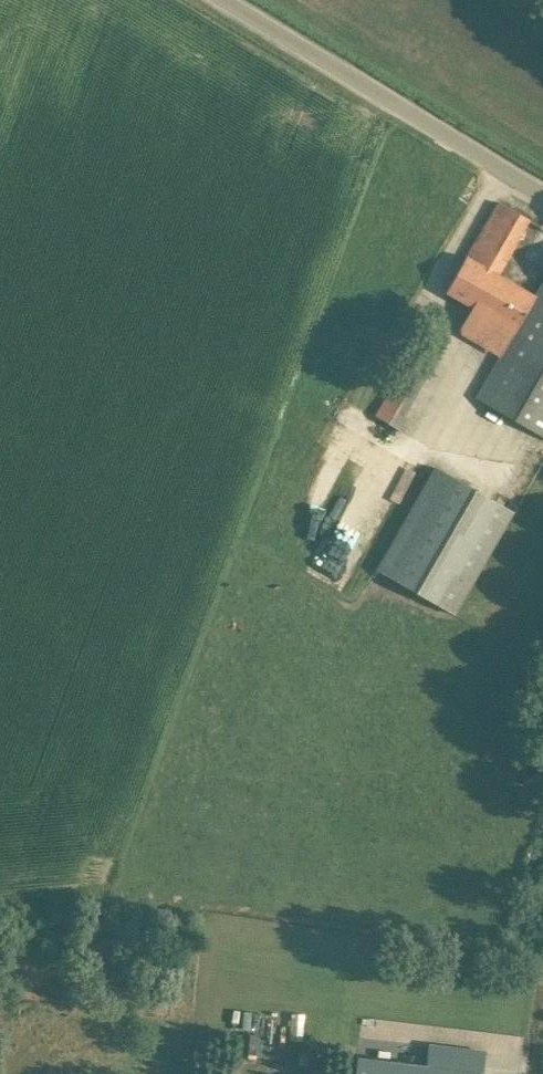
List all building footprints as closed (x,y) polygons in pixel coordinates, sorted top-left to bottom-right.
[(520,234),(529,219),(498,202),(490,217),(520,234)] [(535,296),(497,274),(506,259),(475,241),(446,292),(474,308),(516,331),(502,356),(478,397),(542,434),(542,281),(535,296)] [(374,414),(398,428),(428,375),(404,361),(374,414)] [(514,511),(507,507),(436,467),(378,570),(455,614),(514,511)] [(426,1067),(354,1061),(353,1073),(485,1073),(482,1073),(485,1050),(429,1043),(426,1067)] [(299,1065),(308,1065),(308,1054),(300,1054),(299,1065)]
